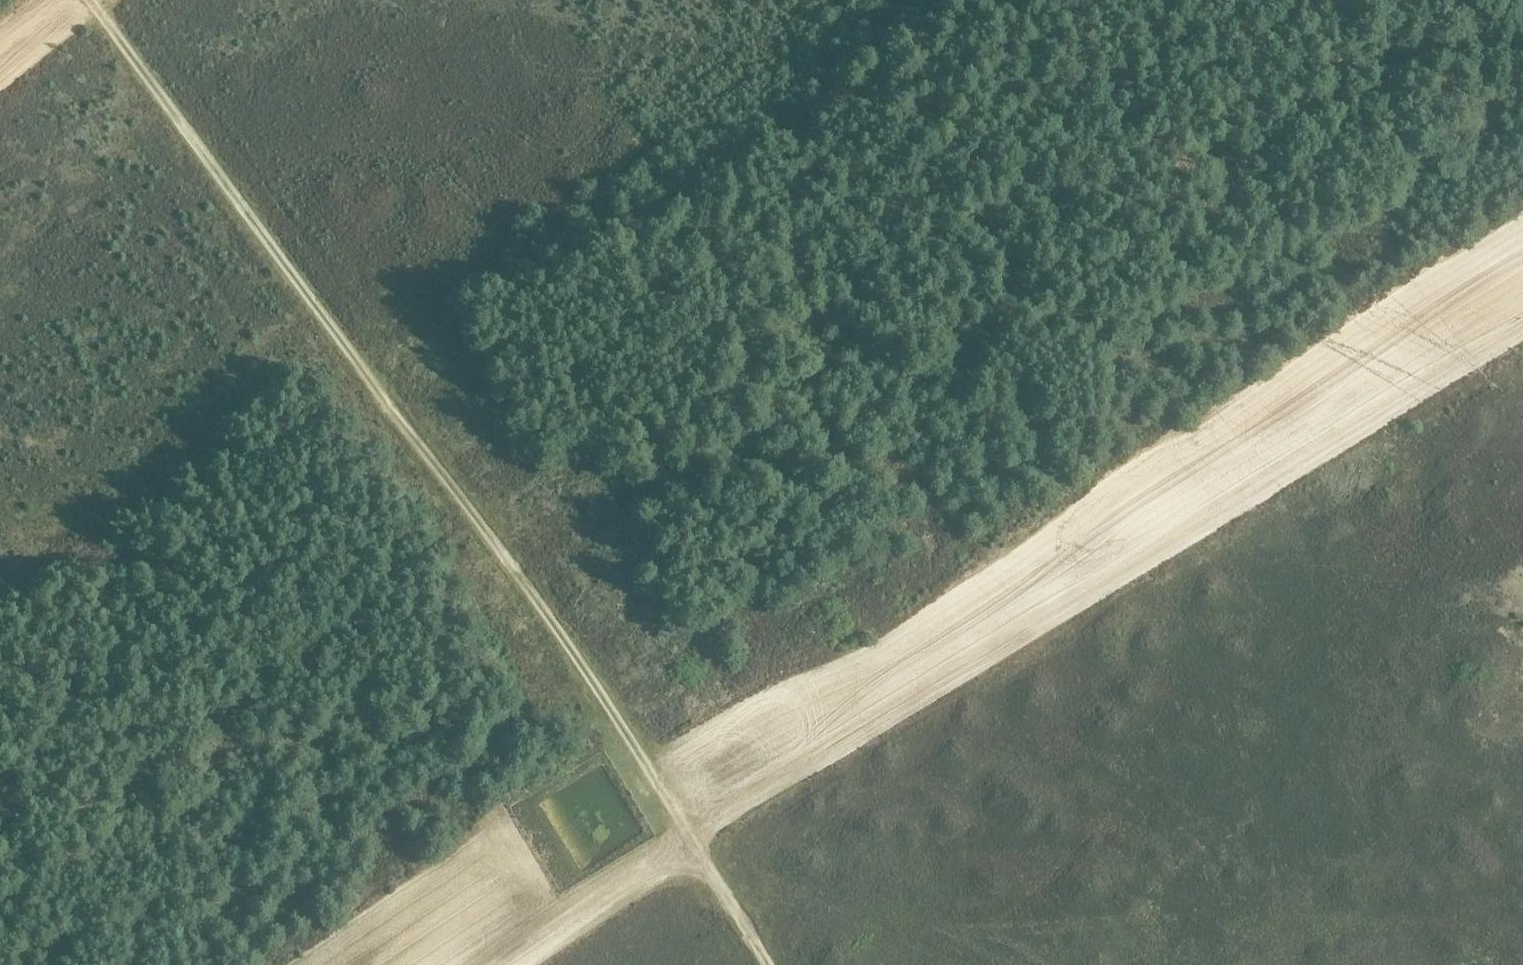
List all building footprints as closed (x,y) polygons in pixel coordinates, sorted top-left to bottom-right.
[(1277,476),(1266,481),(1273,494),(1284,489),(1277,476)]
